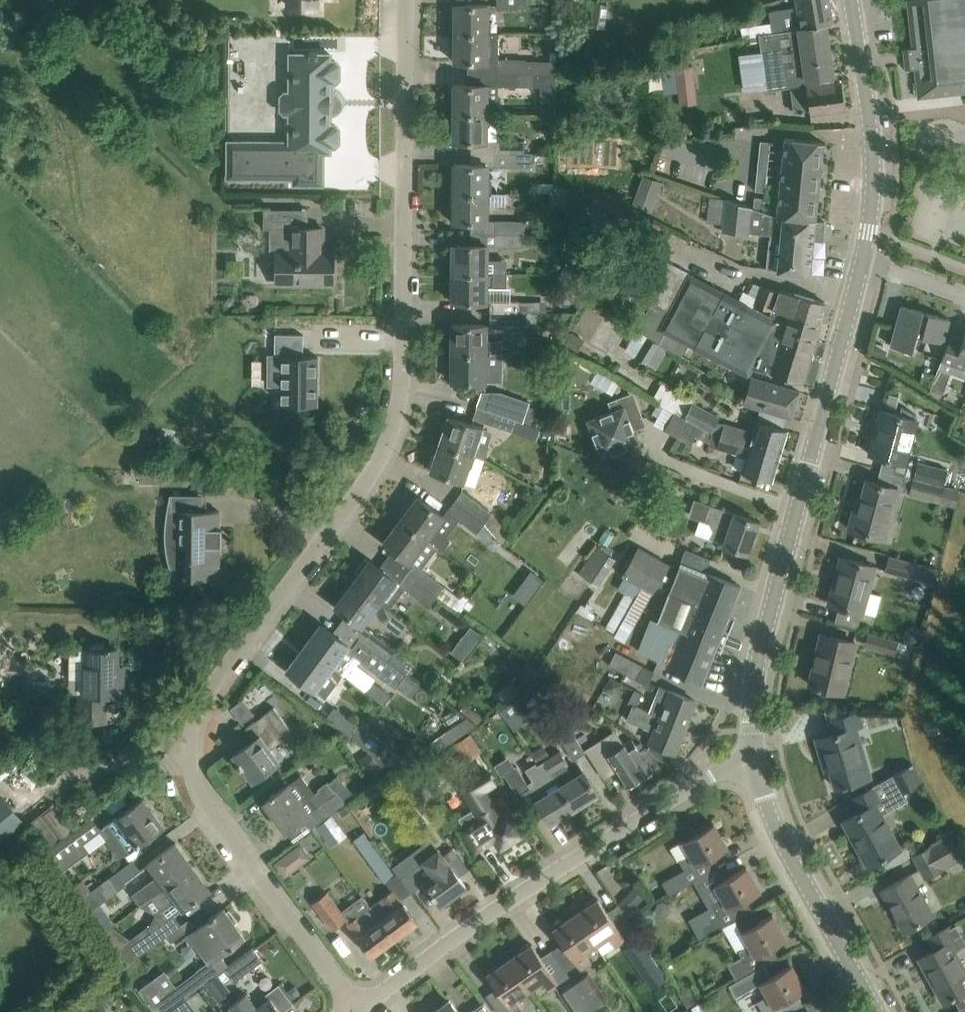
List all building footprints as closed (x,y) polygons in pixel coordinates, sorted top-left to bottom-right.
[(796,6),(771,10),(772,21),(748,25),(750,36),(798,28),(826,23),(833,22),(829,0),(795,0),(796,6)] [(903,49),(904,52),(904,53),(905,65),(906,69),(915,68),(918,98),(964,93),(964,0),(907,0),(912,48),(903,49)] [(455,33),(487,33),(487,5),(455,4),(455,33)] [(833,75),(826,23),(798,28),(805,79),(819,77),(833,75)] [(805,79),(798,28),(750,36),(751,42),(759,40),(761,51),(741,54),(747,90),(768,87),(768,89),(790,85),(794,112),(810,109),(810,112),(845,108),(842,83),(834,84),(834,80),(820,82),(819,77),(805,79)] [(487,33),(455,33),(454,61),(496,62),(496,58),(499,58),(499,33),(487,33)] [(330,81),(335,81),(339,77),(339,64),(335,60),(330,60),(330,54),(330,52),(338,52),(338,36),(229,36),(228,142),(228,178),(294,178),(294,184),(322,184),(322,151),(329,151),(330,145),(335,145),(338,141),(338,128),(335,124),(330,124),(330,115),(330,90),(330,81)] [(496,73),(557,74),(556,60),(526,60),(526,59),(499,58),(496,58),(496,62),(496,73)] [(661,60),(664,94),(678,93),(680,104),(697,102),(693,65),(677,66),(677,60),(661,60)] [(556,87),(557,74),(496,73),(496,86),(556,87)] [(453,85),(453,113),(486,113),(498,113),(498,105),(493,102),(487,102),(487,85),(453,85)] [(486,113),(453,113),(453,142),(486,142),(486,113)] [(785,138),(777,216),(815,220),(824,143),(785,138)] [(494,152),(533,153),(536,153),(535,144),(525,144),(525,140),(494,140),(494,152)] [(761,141),(760,149),(770,150),(771,142),(761,141)] [(760,149),(759,157),(769,158),(770,150),(760,149)] [(533,167),(533,153),(494,152),(494,167),(533,167)] [(759,157),(758,166),(768,167),(769,158),(759,157)] [(454,164),(453,193),(486,193),(487,164),(454,164)] [(758,166),(757,174),(767,175),(768,167),(758,166)] [(757,174),(756,182),(766,183),(767,175),(757,174)] [(756,182),(755,191),(765,192),(766,183),(756,182)] [(638,189),(633,203),(652,210),(657,196),(638,189)] [(504,193),(486,193),(453,193),(453,222),(486,222),(486,206),(504,206),(504,193)] [(710,196),(708,222),(722,224),(722,230),(749,233),(749,232),(759,233),(770,235),(781,236),(779,253),(768,252),(767,268),(778,269),(778,271),(790,272),(810,274),(813,240),(823,241),(825,222),(815,221),(815,220),(777,216),(763,210),(754,206),(751,205),(725,197),(724,198),(710,196)] [(755,197),(754,206),(763,210),(764,200),(765,198),(755,197)] [(323,228),(302,228),(302,209),(264,209),(264,229),(270,229),(269,251),(281,251),(281,284),(333,284),(333,250),(323,250),(323,228)] [(523,220),(494,220),(494,233),(523,233),(523,220)] [(523,246),(523,233),(494,233),(494,246),(523,246)] [(453,273),(507,273),(507,259),(486,259),(486,245),(453,244),(453,273)] [(652,301),(638,329),(647,335),(659,343),(665,332),(689,344),(748,376),(753,367),(783,376),(802,382),(820,323),(789,313),(786,322),(770,317),(770,316),(767,314),(756,308),(745,303),(688,272),(668,262),(649,299),(652,301)] [(578,289),(585,278),(567,268),(561,279),(578,289)] [(506,287),(507,273),(453,273),(452,301),(486,302),(486,287),(506,287)] [(753,283),(745,303),(756,308),(767,314),(770,316),(770,317),(786,322),(789,313),(820,323),(826,303),(807,297),(794,293),(794,294),(779,289),(779,291),(761,285),(761,286),(753,283)] [(490,300),(490,313),(528,314),(528,313),(540,313),(541,301),(490,300)] [(891,345),(910,350),(912,351),(916,335),(943,343),(949,319),(901,306),(891,345)] [(528,314),(490,313),(490,325),(528,326),(528,314)] [(452,324),(452,353),(502,353),(502,340),(486,340),(486,324),(472,324),(452,324)] [(941,361),(953,366),(957,367),(955,372),(964,376),(964,332),(963,338),(961,343),(949,338),(942,357),(941,361)] [(303,335),(283,335),(275,334),(274,358),(279,358),(279,405),(317,406),(318,356),(303,356),(303,335)] [(647,335),(635,356),(648,364),(660,344),(659,343),(647,335)] [(452,353),(452,381),(472,381),(478,381),(478,390),(482,392),(483,390),(485,390),(485,385),(485,381),(485,367),(502,367),(502,353),(452,353)] [(591,381),(613,394),(620,382),(598,369),(591,381)] [(744,404),(772,413),(791,418),(799,391),(752,377),(744,404)] [(482,392),(477,406),(518,420),(523,422),(530,401),(499,391),(485,390),(483,390),(482,392)] [(612,410),(587,419),(594,438),(601,457),(639,443),(634,429),(631,422),(643,417),(636,399),(629,402),(626,394),(615,398),(618,407),(612,410)] [(889,394),(885,406),(895,408),(899,396),(889,394)] [(693,402),(685,418),(687,419),(720,437),(780,455),(788,429),(768,424),(758,421),(753,435),(746,433),(747,429),(718,421),(720,417),(693,402)] [(477,406),(473,418),(514,431),(518,420),(477,406)] [(881,409),(869,454),(905,464),(917,419),(881,409)] [(673,411),(663,429),(678,437),(680,432),(687,419),(685,418),(673,411)] [(449,416),(440,443),(472,454),(484,458),(488,445),(477,441),(481,427),(471,424),(449,416)] [(687,419),(680,432),(694,440),(697,436),(709,443),(708,446),(746,457),(742,472),(753,475),(772,481),(780,455),(720,437),(687,419)] [(440,443),(431,471),(450,477),(463,481),(472,454),(440,443)] [(914,477),(944,485),(948,469),(919,461),(914,477)] [(961,490),(944,485),(914,477),(910,494),(950,505),(946,522),(953,524),(961,490)] [(898,489),(886,485),(867,480),(858,512),(853,510),(849,528),(868,533),(885,538),(898,489)] [(485,523),(495,537),(499,542),(510,533),(491,513),(478,503),(462,491),(455,500),(485,523)] [(220,511),(183,511),(183,494),(170,494),(168,506),(166,522),(165,534),(166,549),(168,559),(171,567),(175,575),(180,581),(184,577),(186,578),(219,578),(220,511)] [(418,497),(400,519),(426,539),(437,547),(443,551),(450,541),(446,537),(434,528),(443,516),(418,497)] [(485,523),(455,500),(447,511),(490,543),(495,537),(485,523)] [(758,521),(712,505),(695,500),(690,513),(707,519),(713,530),(710,538),(725,543),(724,544),(748,552),(758,521)] [(400,519),(383,542),(393,550),(399,554),(409,562),(410,560),(414,563),(406,573),(436,596),(451,607),(459,597),(421,568),(437,547),(426,539),(400,519)] [(597,546),(579,573),(599,586),(616,559),(597,546)] [(681,562),(706,572),(711,558),(686,548),(681,561),(670,564),(639,546),(622,575),(624,576),(618,588),(625,592),(606,626),(616,632),(614,635),(625,642),(653,592),(654,593),(658,584),(669,590),(681,562)] [(886,569),(885,571),(887,571),(935,585),(935,584),(938,573),(939,569),(889,556),(886,569)] [(833,587),(829,603),(840,606),(861,612),(862,612),(862,611),(868,591),(872,575),(875,566),(860,562),(841,557),(841,558),(843,559),(836,587),(833,587)] [(359,574),(352,583),(378,603),(388,610),(395,600),(404,588),(398,584),(399,582),(395,580),(385,572),(379,567),(369,560),(369,561),(365,558),(356,571),(359,574)] [(741,586),(706,572),(681,562),(669,590),(670,591),(658,621),(681,630),(675,645),(647,631),(643,641),(641,652),(668,665),(666,668),(702,682),(741,586)] [(532,569),(526,578),(538,587),(544,579),(532,569)] [(399,582),(398,584),(404,588),(429,606),(436,596),(406,573),(399,582)] [(352,583),(335,606),(346,614),(351,618),(361,625),(362,624),(371,613),(386,624),(393,614),(388,610),(378,603),(352,583)] [(322,624),(304,647),(342,675),(358,653),(361,655),(362,656),(363,663),(395,687),(396,686),(406,672),(399,667),(358,637),(351,647),(338,636),(333,633),(322,624)] [(463,659),(481,632),(470,624),(451,651),(463,659)] [(880,626),(878,634),(895,638),(897,631),(880,626)] [(366,627),(358,637),(399,667),(405,659),(395,652),(396,650),(366,627)] [(895,638),(878,634),(869,632),(864,647),(894,655),(895,651),(905,654),(908,643),(894,639),(895,638)] [(809,684),(829,689),(843,692),(855,642),(821,634),(809,684)] [(304,647),(287,670),(303,682),(314,690),(314,689),(325,697),(342,675),(304,647)] [(79,720),(85,720),(105,720),(106,694),(122,694),(122,679),(117,679),(117,650),(69,650),(69,678),(77,677),(77,692),(79,692),(79,720)] [(654,671),(616,651),(609,665),(647,685),(654,671)] [(406,672),(396,686),(407,694),(417,681),(414,679),(408,674),(406,672)] [(685,726),(695,700),(671,691),(659,686),(649,712),(685,726)] [(685,726),(649,712),(636,707),(643,693),(634,689),(628,703),(632,705),(626,720),(655,731),(650,743),(674,752),(685,726)] [(232,707),(231,707),(242,723),(254,714),(244,699),(239,702),(232,707)] [(252,781),(268,769),(279,760),(270,748),(278,742),(276,739),(290,728),(274,707),(245,728),(254,739),(233,755),(239,763),(237,764),(240,769),(242,768),(252,781)] [(835,787),(854,781),(866,778),(852,729),(863,726),(859,712),(850,714),(831,720),(835,733),(816,739),(820,755),(825,754),(835,787)] [(353,737),(371,750),(373,752),(378,756),(387,744),(362,725),(353,737)] [(585,752),(572,731),(560,738),(574,759),(585,752)] [(608,754),(617,769),(628,786),(653,769),(647,759),(652,755),(646,746),(640,750),(633,739),(608,754)] [(544,745),(532,752),(539,763),(550,755),(544,745)] [(544,761),(574,808),(598,793),(584,771),(574,777),(566,765),(568,763),(560,751),(544,761)] [(550,823),(574,808),(544,761),(528,771),(538,787),(531,791),(550,823)] [(530,787),(528,783),(517,765),(504,773),(517,795),(530,787)] [(500,849),(523,835),(508,812),(499,818),(482,790),(495,783),(486,769),(460,785),(480,817),(477,819),(471,811),(460,818),(465,826),(461,829),(475,851),(494,839),(500,849)] [(908,843),(900,848),(881,814),(892,808),(888,801),(916,786),(906,769),(854,798),(861,811),(843,821),(868,866),(888,855),(893,865),(913,854),(914,853),(908,843)] [(305,834),(331,814),(331,813),(354,797),(350,792),(351,792),(346,785),(345,785),(342,780),(343,779),(339,774),(333,778),(334,779),(329,782),(328,781),(318,788),(319,790),(315,793),(302,775),(288,784),(264,802),(285,831),(297,822),(305,834)] [(439,803),(424,780),(409,792),(420,806),(418,808),(423,814),(439,803)] [(0,799),(0,840),(21,822),(1,797),(0,799)] [(117,818),(105,827),(111,835),(124,854),(137,845),(147,838),(163,826),(143,799),(127,811),(117,818)] [(346,803),(338,810),(343,817),(351,811),(346,803)] [(47,850),(44,851),(60,872),(63,870),(88,852),(82,844),(102,829),(101,828),(92,816),(76,828),(60,839),(47,850)] [(663,882),(669,894),(702,875),(697,865),(728,847),(714,823),(683,841),(690,854),(679,860),(685,869),(663,882)] [(353,839),(384,882),(395,875),(364,832),(353,839)] [(914,853),(913,854),(926,878),(963,858),(950,834),(914,853)] [(432,840),(393,868),(412,894),(426,884),(440,904),(467,885),(460,875),(469,868),(454,850),(444,857),(432,840)] [(152,896),(193,866),(176,843),(148,863),(157,876),(132,894),(140,905),(152,896)] [(282,859),(276,863),(285,875),(290,872),(299,865),(310,857),(301,845),(290,853),(282,859)] [(109,877),(91,890),(80,899),(104,931),(117,922),(105,906),(99,910),(96,907),(127,884),(125,882),(140,870),(133,860),(109,877)] [(210,889),(193,866),(152,896),(161,909),(174,899),(182,909),(210,889)] [(711,913),(713,917),(711,918),(697,927),(703,937),(717,929),(746,913),(740,903),(760,891),(746,867),(715,884),(722,897),(712,903),(716,910),(711,913)] [(933,915),(910,874),(881,890),(904,931),(933,915)] [(370,906),(394,939),(418,921),(403,902),(393,889),(370,906)] [(314,903),(332,929),(346,918),(328,893),(314,903)] [(588,906),(576,914),(596,944),(608,936),(614,946),(625,939),(622,934),(633,926),(622,911),(611,918),(607,912),(598,899),(596,900),(594,898),(587,903),(588,906)] [(394,939),(370,906),(347,923),(371,956),(394,939)] [(137,990),(153,1011),(163,1011),(212,977),(224,968),(228,965),(220,954),(244,936),(224,908),(215,915),(214,913),(209,917),(210,918),(198,927),(188,935),(207,962),(196,970),(197,971),(176,986),(165,994),(153,978),(137,990)] [(181,925),(173,914),(153,929),(150,925),(117,949),(128,964),(167,935),(181,925)] [(555,928),(553,930),(562,943),(577,964),(580,969),(591,962),(584,952),(596,944),(576,914),(563,923),(561,921),(554,926),(555,928)] [(744,955),(730,963),(739,979),(757,968),(764,964),(766,963),(760,953),(774,945),(786,938),(773,914),(756,924),(751,915),(739,922),(744,930),(751,943),(741,949),(744,955)] [(947,927),(930,936),(937,949),(921,957),(936,984),(934,986),(944,1002),(961,993),(964,991),(964,970),(950,943),(960,937),(953,924),(947,927)] [(181,925),(167,935),(172,942),(186,932),(181,925)] [(641,937),(629,945),(649,975),(661,967),(658,963),(644,941),(641,937)] [(522,951),(510,959),(530,989),(542,981),(548,991),(559,984),(532,944),(530,946),(528,943),(521,948),(522,951)] [(228,965),(224,968),(234,981),(262,960),(253,947),(228,965)] [(530,989),(510,959),(497,968),(495,966),(488,971),(489,973),(487,975),(513,1011),(517,1011),(525,1007),(518,997),(530,989)] [(730,984),(737,996),(760,983),(767,995),(757,1001),(763,1011),(784,1011),(780,1003),(797,994),(805,989),(791,964),(771,976),(764,964),(757,968),(739,979),(730,984)] [(573,983),(592,1010),(600,1005),(603,1009),(609,1005),(606,1000),(607,999),(589,972),(573,983)] [(573,983),(559,993),(573,1011),(589,1011),(592,1010),(573,983)] [(198,988),(165,1011),(189,1011),(193,1010),(188,1003),(202,993),(198,988)] [(693,988),(681,995),(688,1008),(700,1000),(693,988)] [(270,998),(258,1007),(247,992),(228,1007),(231,1010),(228,1011),(281,1011),(270,998)] [(449,1000),(434,1011),(458,1011),(449,1000)] [(483,1002),(473,1010),(474,1011),(491,1011),(483,1002)]
